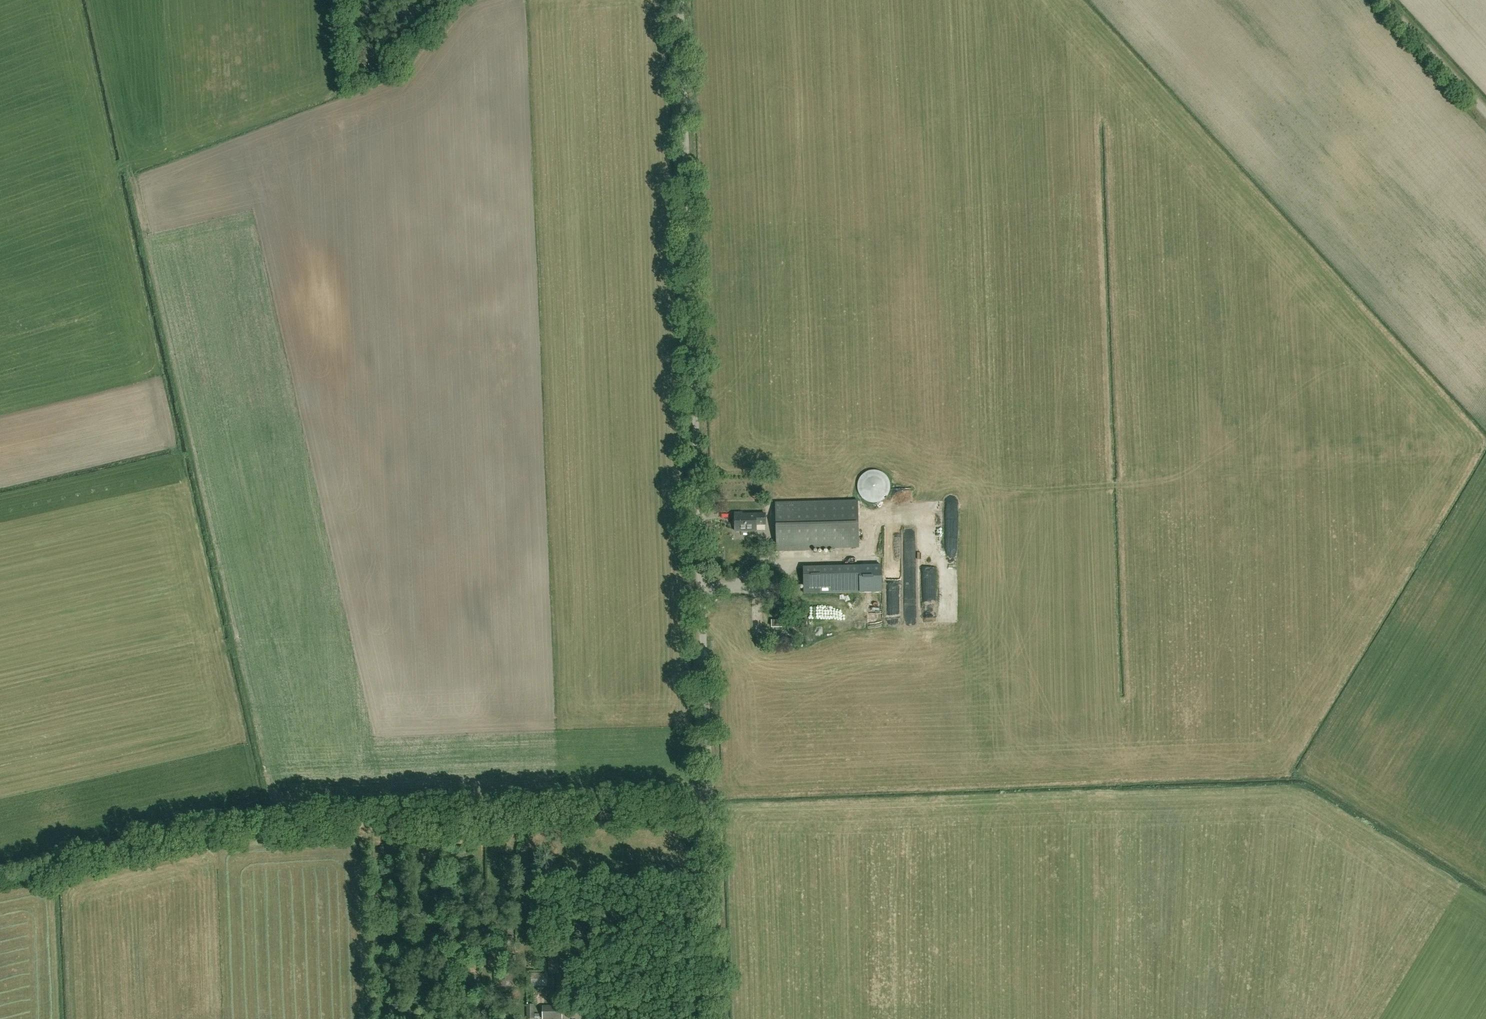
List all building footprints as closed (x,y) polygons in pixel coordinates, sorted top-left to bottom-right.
[(887,496),(889,491),(891,486),(890,480),(887,475),(882,471),(877,469),(871,469),(866,471),(861,475),(858,480),(857,485),(858,490),(860,495),(864,499),(868,501),(873,502),(878,501),(883,499),(887,496)] [(858,546),(857,500),(776,503),(777,551),(813,549),(813,547),(858,546)] [(757,524),(766,524),(765,514),(742,514),(742,512),(735,512),(735,531),(757,530),(757,524)] [(804,566),(804,592),(861,591),(860,564),(804,566)] [(926,576),(927,621),(937,621),(936,576),(926,576)] [(903,578),(889,578),(889,627),(902,627),(903,578)] [(908,586),(907,602),(918,602),(918,586),(908,586)] [(533,985),(547,986),(547,973),(533,973),(533,985)] [(535,1018),(535,1005),(526,1004),(526,1018),(535,1018)] [(562,1006),(542,1006),(542,1018),(562,1018),(562,1006)]
